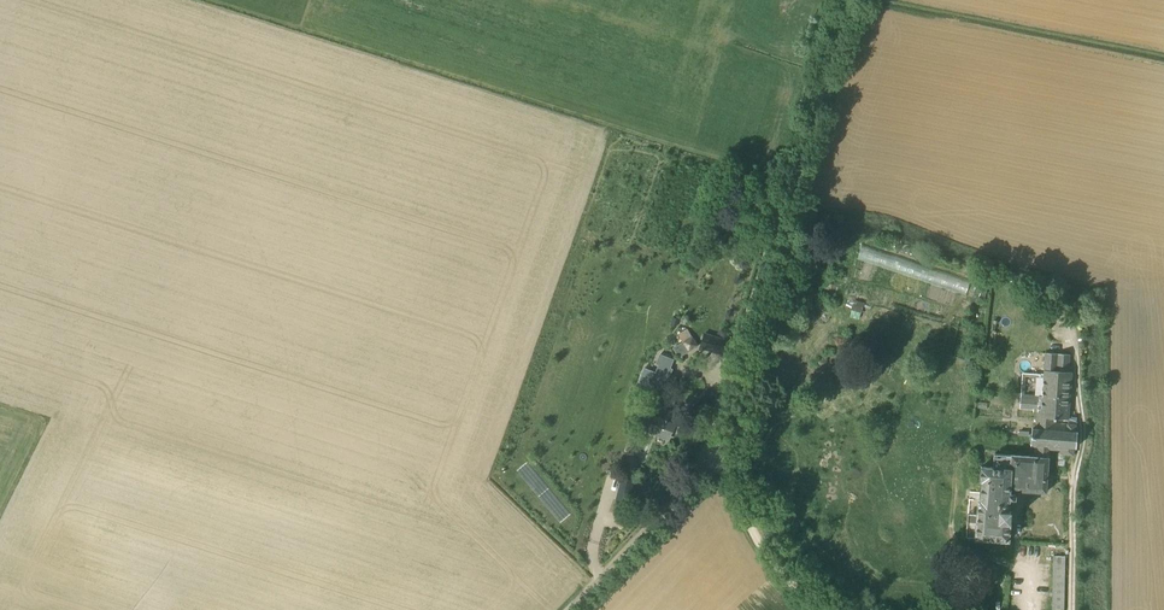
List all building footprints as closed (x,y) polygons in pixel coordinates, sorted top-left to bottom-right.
[(984,299),(987,285),(975,282),(971,296),(984,299)] [(1038,305),(1040,290),(1031,289),(1029,304),(1038,305)] [(833,307),(836,300),(820,293),(817,300),(833,307)] [(861,314),(864,302),(854,300),(851,311),(861,314)] [(704,334),(700,348),(727,357),(731,343),(704,334)] [(682,341),(673,347),(679,357),(689,351),(683,340),(682,341)] [(969,359),(980,359),(980,343),(970,343),(969,359)] [(1034,445),(1033,457),(1037,458),(1038,449),(1048,450),(1048,456),(1049,450),(1060,451),(1060,455),(1072,456),(1073,448),(1075,448),(1077,432),(1074,432),(1074,424),(1055,423),(1055,419),(1067,419),(1071,372),(1068,372),(1070,355),(1044,353),(1042,374),(1039,374),(1038,375),(1022,374),(1019,408),(1032,409),(1032,412),(1036,412),(1035,429),(1030,429),(1028,445),(1034,445)] [(670,355),(661,371),(671,376),(679,360),(670,355)] [(647,397),(643,406),(646,406),(657,411),(652,425),(658,427),(655,436),(666,440),(670,438),(672,432),(676,434),(682,416),(673,412),(675,405),(673,405),(675,400),(673,395),(664,392),(670,377),(656,371),(647,397)] [(1045,493),(1048,456),(1048,450),(1038,449),(1037,458),(1033,457),(1011,455),(1011,456),(993,454),(992,468),(981,467),(978,500),(968,499),(965,537),(975,538),(975,539),(1008,541),(1010,512),(1007,512),(1008,500),(1014,500),(1014,495),(1009,495),(1009,490),(1045,493)] [(1052,609),(1064,609),(1065,556),(1054,555),(1053,557),(1052,609)] [(964,609),(973,605),(968,596),(960,601),(964,609)]
